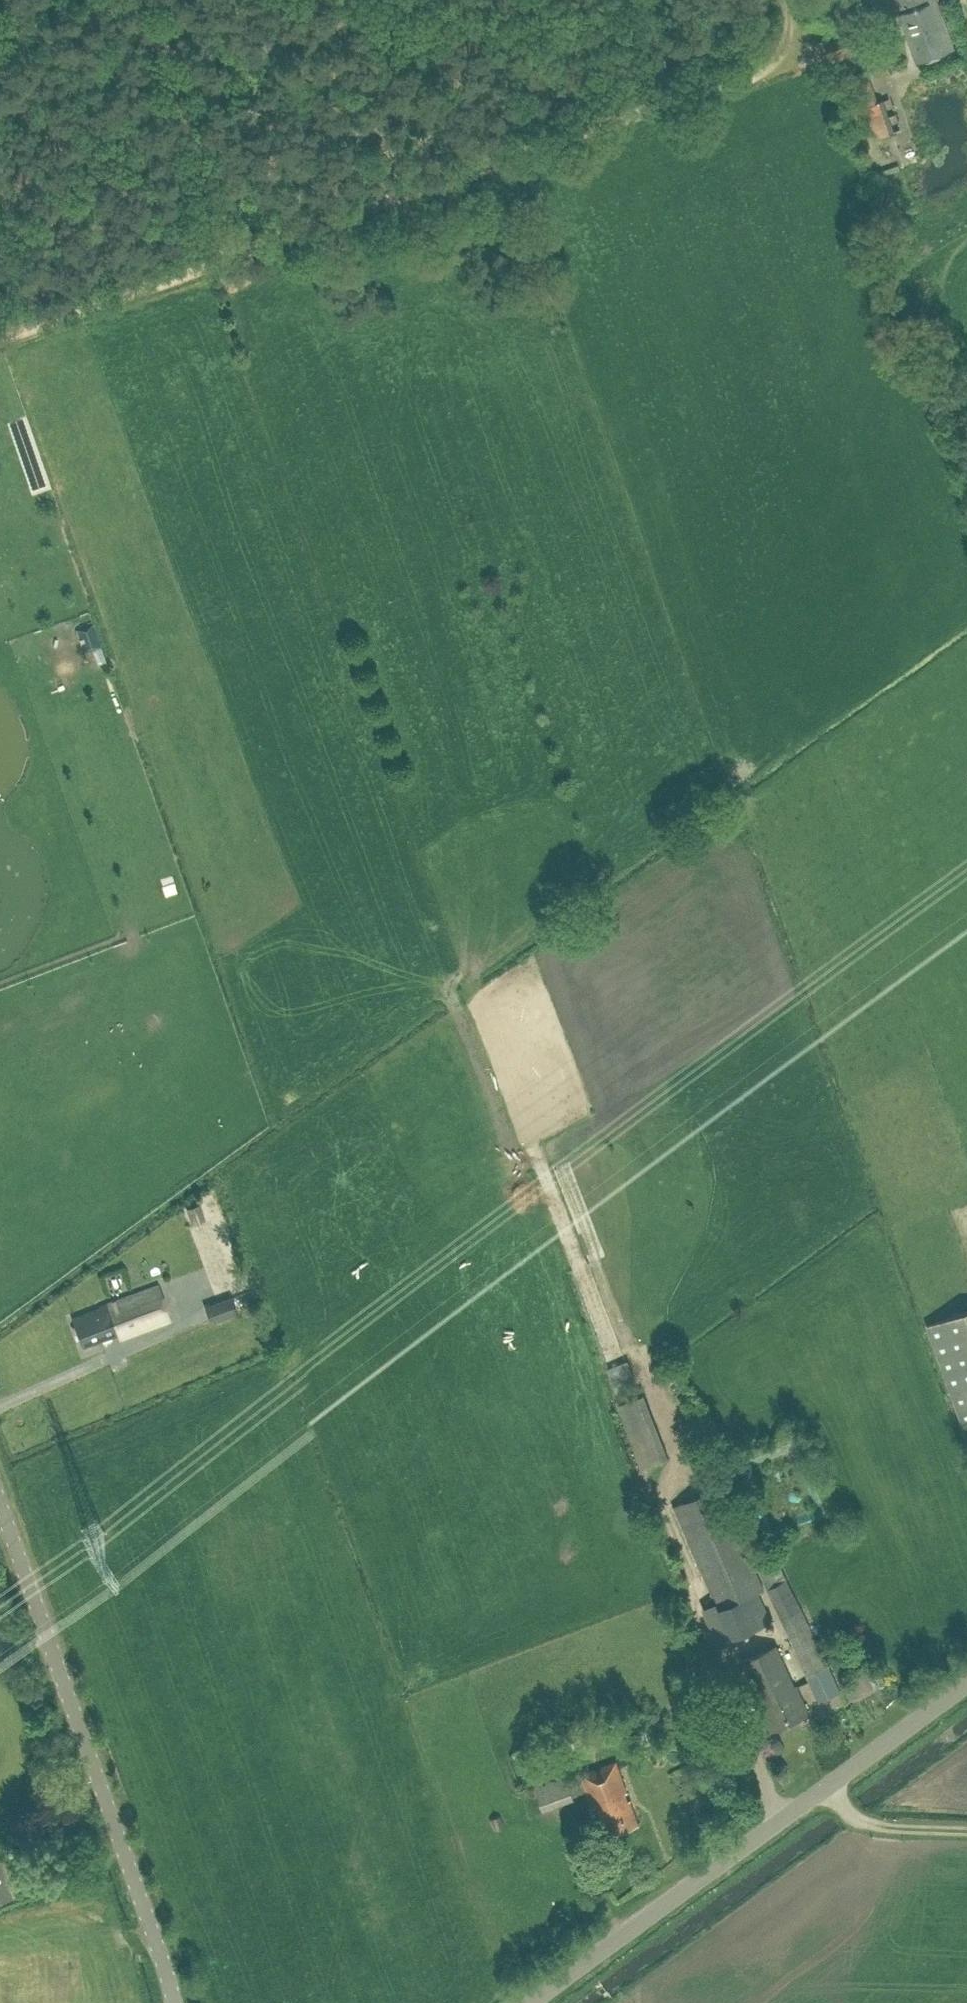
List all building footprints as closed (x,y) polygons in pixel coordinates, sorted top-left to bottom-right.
[(903,14),(900,15),(918,62),(955,49),(944,21),(940,23),(931,0),(897,0),(903,14)] [(838,63),(863,57),(857,29),(831,34),(838,63)] [(852,77),(868,114),(876,139),(894,132),(883,100),(878,102),(867,71),(852,77)] [(199,1202),(185,1207),(191,1224),(205,1219),(199,1202)] [(118,1339),(170,1320),(157,1285),(98,1307),(98,1308),(71,1318),(81,1346),(116,1334),(118,1339)] [(204,1306),(210,1323),(238,1312),(231,1296),(204,1306)] [(966,1424),(966,1310),(925,1325),(961,1427),(966,1424)] [(673,1504),(715,1602),(686,1614),(701,1653),(773,1619),(760,1592),(765,1589),(720,1484),(673,1504)] [(755,1558),(811,1684),(832,1674),(774,1550),(755,1558)] [(809,1713),(797,1686),(794,1687),(776,1645),(741,1660),(771,1730),(809,1713)] [(600,1837),(639,1824),(616,1760),(580,1772),(591,1806),(596,1804),(600,1815),(593,1818),(600,1837)] [(543,1809),(563,1802),(555,1779),(544,1783),(541,1775),(532,1778),(543,1809)] [(10,1895),(0,1865),(0,1899),(10,1895)]
